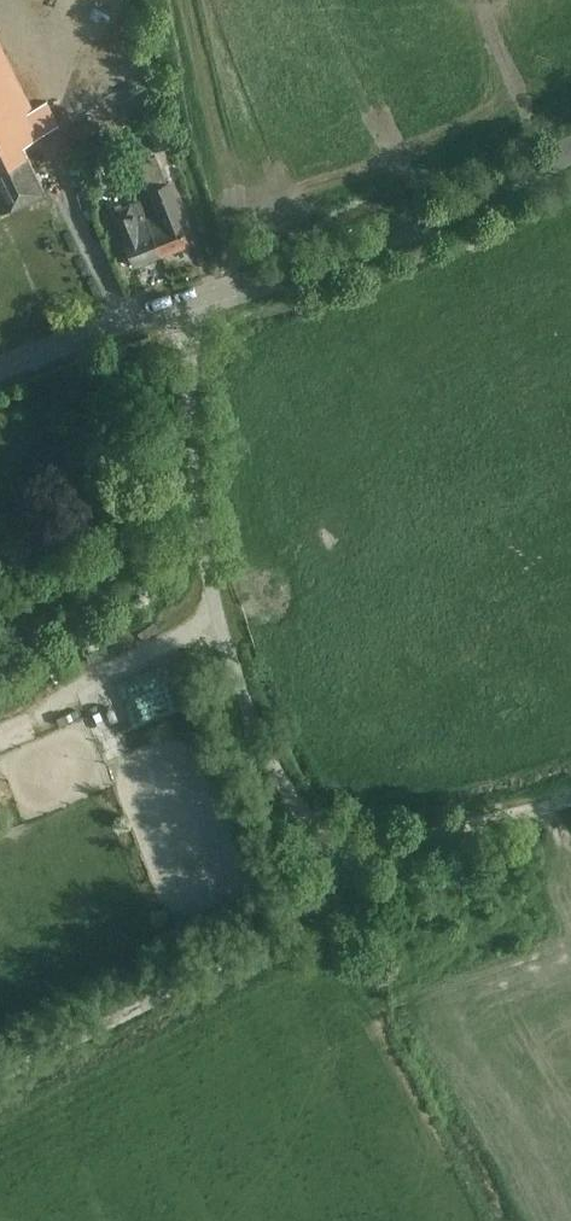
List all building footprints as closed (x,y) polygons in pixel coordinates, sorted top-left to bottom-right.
[(0,45),(0,209),(0,210),(52,182),(31,142),(62,125),(47,98),(32,106),(0,45)] [(158,212),(147,216),(161,254),(189,242),(178,215),(182,212),(170,180),(167,181),(148,188),(158,212)] [(140,199),(111,210),(134,265),(161,254),(147,216),(145,212),(140,199)]
